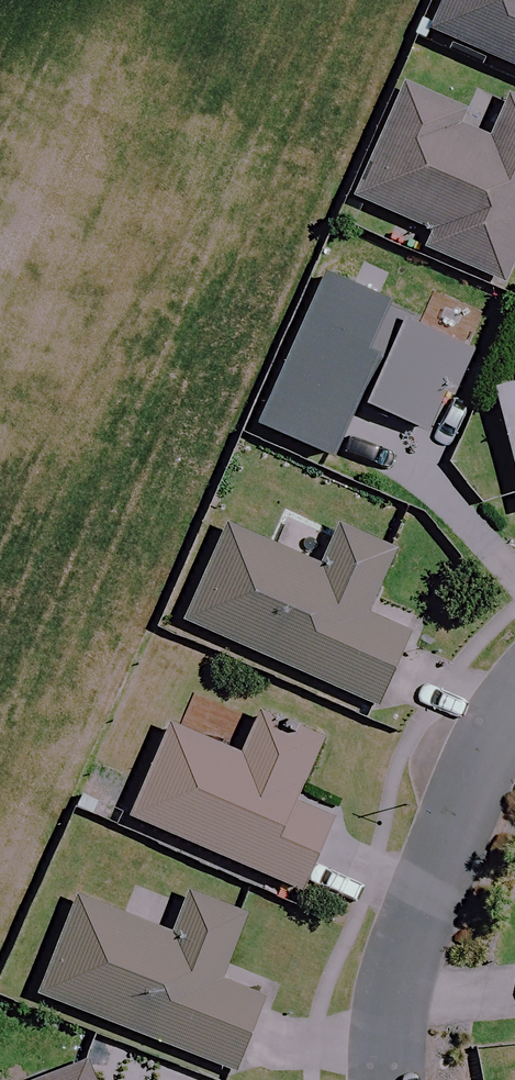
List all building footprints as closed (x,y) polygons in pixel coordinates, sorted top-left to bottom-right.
[(435,33),(514,68),(514,0),(450,0),(435,33)] [(409,84),(359,198),(435,232),(427,250),(507,284),(514,265),(514,95),(511,105),(476,89),(467,110),(409,84)] [(473,343),(330,281),(266,428),(334,458),(359,401),(434,433),(473,343)] [(500,388),(514,446),(514,384),(500,388)] [(401,553),(348,527),(327,570),(234,525),(189,617),(379,709),(414,636),(371,615),(401,553)] [(328,740),(265,713),(247,755),(176,725),(136,818),(302,889),(335,813),(302,799),(328,740)] [(254,918),(196,894),(179,937),(84,899),(46,995),(242,1073),(272,999),(229,982),(254,918)] [(96,1072),(73,1079),(99,1079),(96,1072)]
